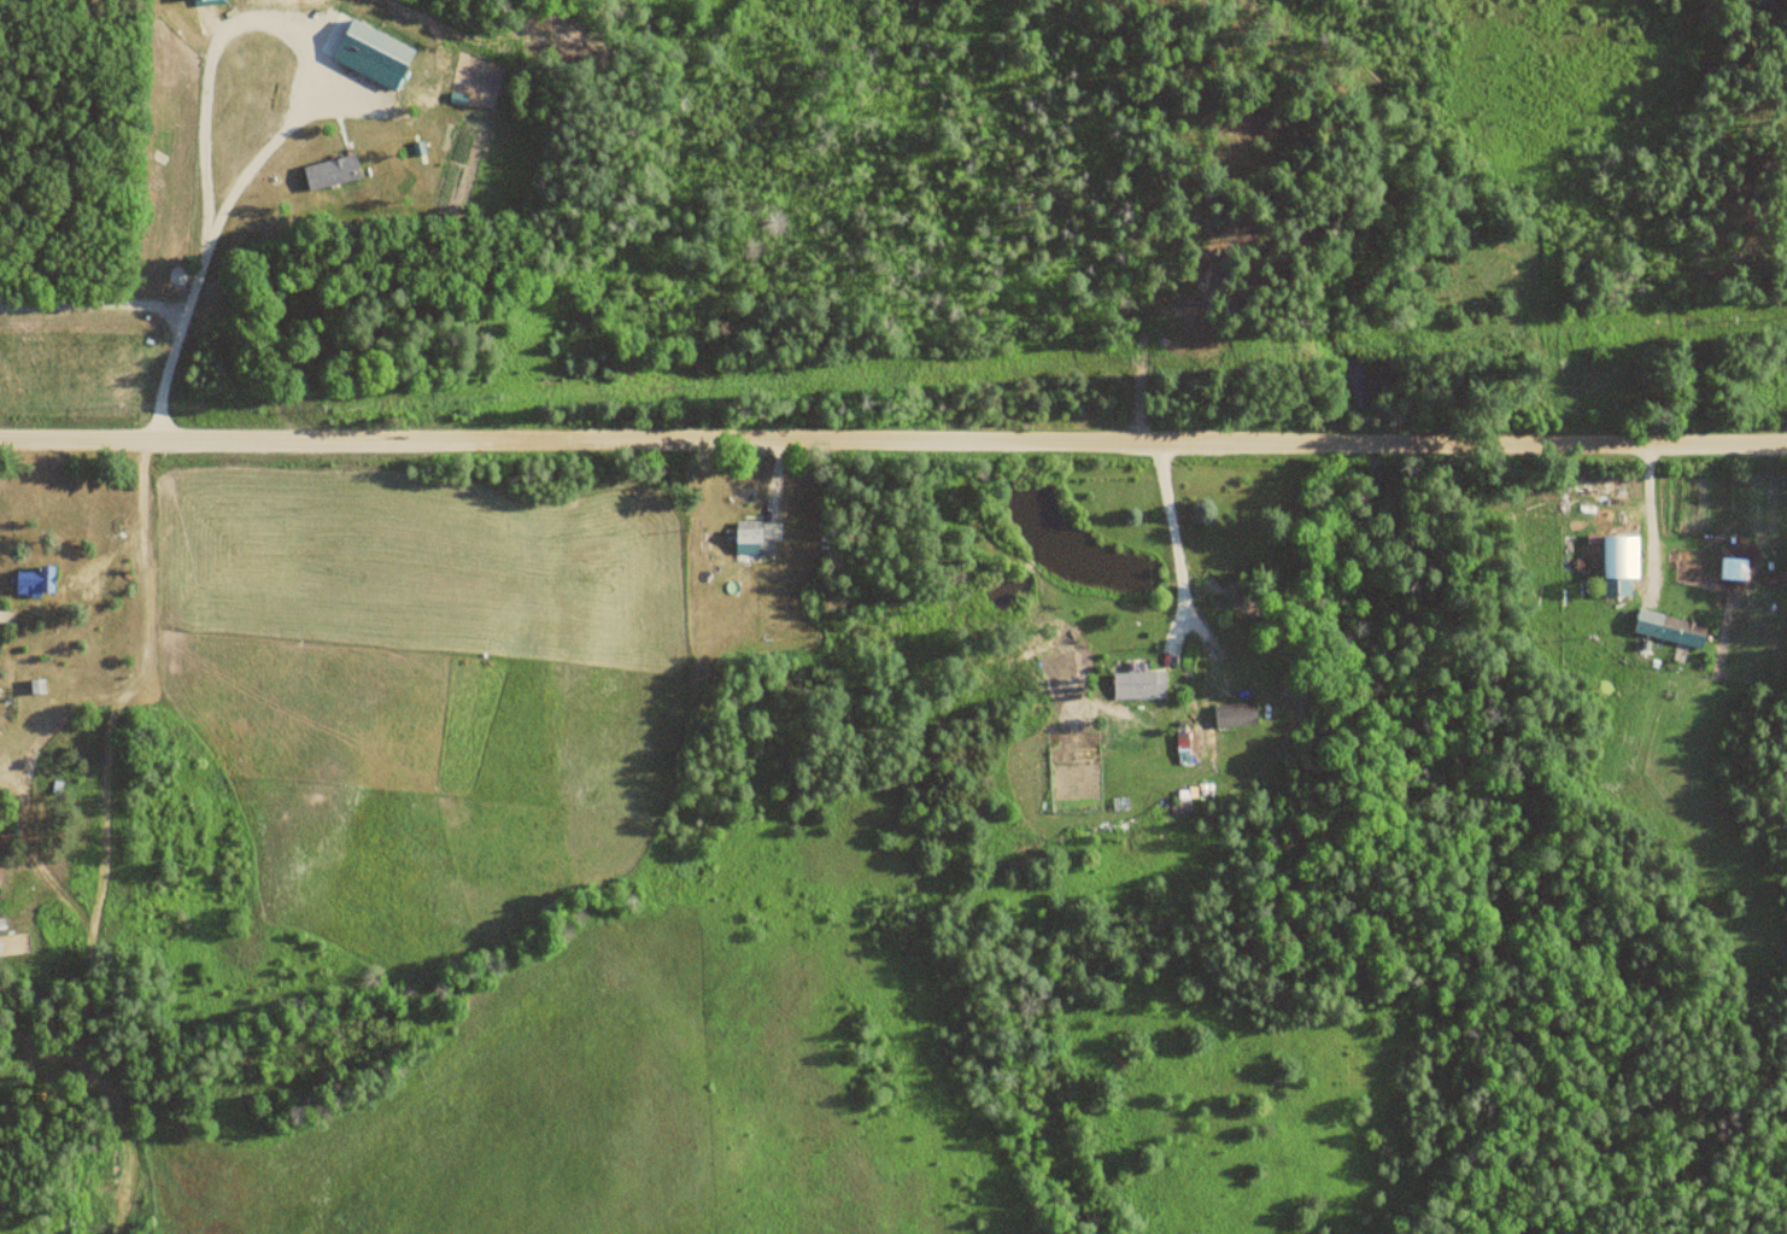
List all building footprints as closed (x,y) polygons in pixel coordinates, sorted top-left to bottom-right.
[(759,540),(760,524),(734,522),(732,554),(772,557),(773,541),(759,540)] [(54,595),(54,568),(14,568),(14,595),(54,595)] [(1655,639),(1701,650),(1707,626),(1660,615),(1655,639)] [(1112,672),(1112,699),(1166,699),(1166,672),(1112,672)] [(28,695),(45,695),(45,680),(28,680),(28,695)] [(1213,705),(1214,727),(1257,726),(1256,703),(1213,705)]
